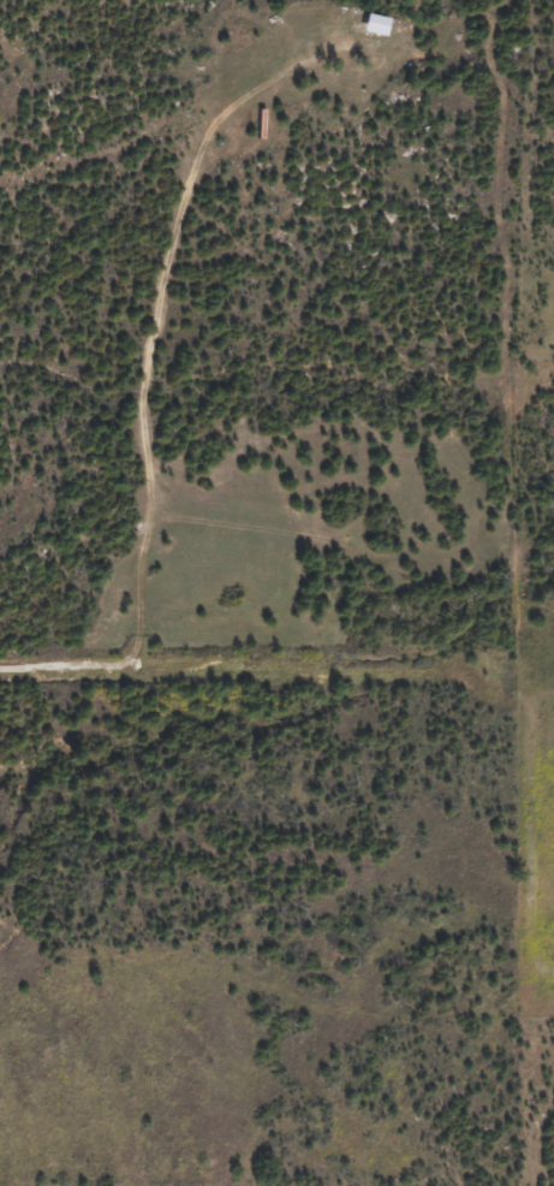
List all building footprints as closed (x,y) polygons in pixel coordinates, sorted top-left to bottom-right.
[(394,17),(370,11),(366,31),(390,36),(394,17)]
